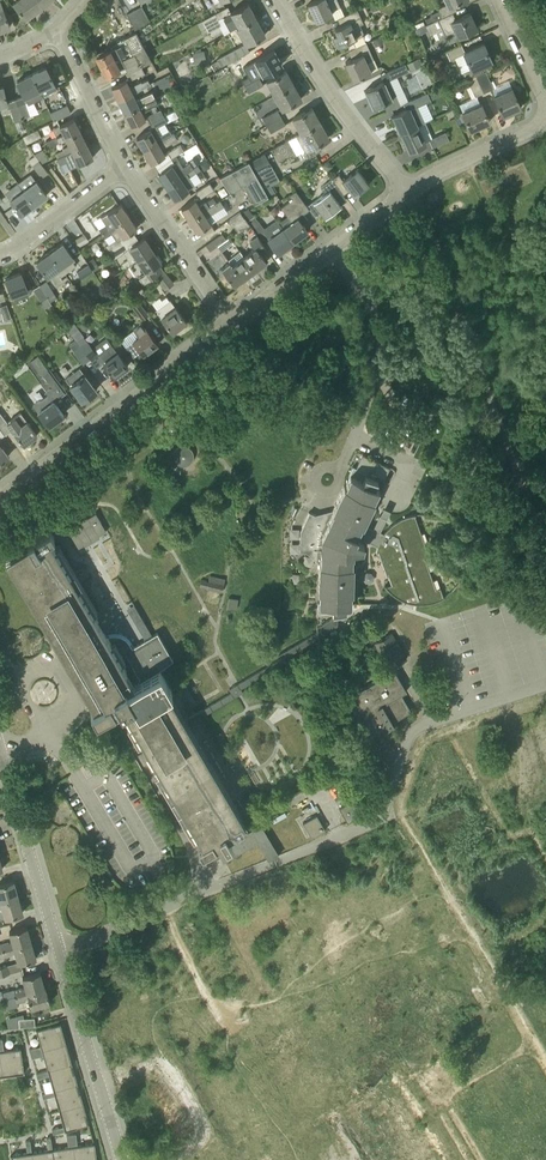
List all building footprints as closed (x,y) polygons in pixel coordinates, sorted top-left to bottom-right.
[(10,26),(4,10),(9,8),(6,0),(0,0),(0,30),(10,26)] [(39,7),(34,0),(15,0),(13,2),(26,18),(39,7)] [(337,0),(317,0),(308,4),(316,21),(334,13),(333,10),(341,7),(337,0)] [(453,12),(457,10),(454,4),(462,0),(444,0),(446,4),(438,8),(439,10),(430,14),(431,16),(426,19),(428,23),(428,24),(453,12)] [(369,4),(373,11),(379,8),(376,1),(369,4)] [(230,13),(230,12),(223,16),(230,31),(255,17),(248,3),(230,13)] [(134,11),(142,26),(149,21),(142,6),(134,11)] [(218,19),(223,16),(219,10),(197,23),(200,29),(205,26),(208,31),(209,32),(219,26),(221,25),(218,19)] [(333,35),(338,46),(364,34),(360,25),(363,23),(357,10),(342,17),(346,24),(335,29),(337,33),(333,35)] [(136,31),(142,26),(134,11),(127,14),(136,31)] [(428,24),(428,23),(424,25),(425,25),(427,31),(429,35),(442,28),(445,35),(454,31),(457,37),(477,28),(470,13),(456,19),(453,12),(428,24)] [(222,68),(241,57),(240,56),(250,50),(247,45),(265,35),(255,17),(230,31),(236,28),(240,36),(234,40),(238,47),(216,58),(217,59),(211,63),(214,69),(220,65),(222,68)] [(427,31),(425,25),(415,30),(417,36),(427,31)] [(141,65),(141,66),(151,61),(136,31),(107,46),(109,50),(96,56),(106,76),(125,67),(127,73),(141,65)] [(372,40),(376,47),(383,44),(380,36),(372,40)] [(366,42),(355,47),(348,51),(352,59),(345,62),(354,80),(371,72),(367,62),(374,59),(366,42)] [(484,43),(465,52),(473,70),(464,74),(467,80),(476,75),(485,71),(483,71),(481,66),(492,61),(484,43)] [(462,45),(451,50),(446,52),(450,59),(454,57),(465,52),(462,45)] [(245,86),(260,77),(259,77),(261,76),(282,64),(274,50),(255,60),(258,66),(249,72),(241,57),(222,68),(208,76),(212,83),(229,74),(237,89),(245,85),(245,86)] [(194,65),(206,62),(204,51),(192,53),(194,65)] [(422,65),(418,58),(407,63),(410,70),(422,65)] [(443,70),(446,61),(436,58),(434,67),(443,70)] [(409,71),(405,63),(381,74),(384,82),(365,90),(373,108),(383,103),(387,111),(400,104),(397,97),(405,93),(397,76),(409,71)] [(144,72),(141,66),(141,65),(127,73),(126,73),(129,79),(130,79),(144,72)] [(42,95),(56,88),(46,67),(31,74),(42,95)] [(274,96),(293,84),(286,70),(266,81),(274,96)] [(485,71),(476,75),(484,93),(493,88),(485,71)] [(17,81),(24,96),(28,104),(43,97),(42,95),(31,74),(17,81)] [(474,97),(484,93),(476,75),(467,80),(474,97)] [(260,77),(245,86),(248,93),(263,85),(260,77)] [(118,100),(133,93),(133,92),(150,84),(148,79),(142,81),(141,80),(130,86),(127,80),(112,87),(118,100)] [(293,84),(274,96),(281,110),(301,99),(293,84)] [(177,85),(169,89),(172,94),(180,90),(177,85)] [(16,99),(7,102),(3,86),(0,87),(0,106),(4,105),(7,105),(8,108),(10,108),(15,121),(22,118),(16,99)] [(444,93),(440,86),(434,89),(438,96),(444,93)] [(521,108),(512,88),(494,96),(503,116),(521,108)] [(125,113),(156,98),(155,97),(155,98),(152,92),(137,99),(133,93),(118,100),(125,113)] [(401,133),(417,126),(417,125),(424,121),(417,106),(431,100),(428,93),(411,100),(414,107),(410,109),(409,108),(393,116),(401,133)] [(16,99),(22,118),(31,115),(24,96),(16,99)] [(156,98),(125,113),(131,126),(146,119),(142,112),(151,107),(150,106),(158,102),(156,98)] [(489,122),(481,103),(460,113),(464,121),(465,120),(470,131),(489,122)] [(71,112),(67,105),(50,113),(54,121),(71,112)] [(151,123),(165,115),(161,108),(147,116),(151,123)] [(300,133),(320,122),(312,108),(292,119),(300,133)] [(267,126),(282,118),(277,110),(263,118),(267,126)] [(172,134),(169,129),(162,134),(158,126),(168,121),(165,115),(151,123),(154,128),(137,138),(144,151),(172,134)] [(282,118),(267,126),(271,132),(285,124),(282,118)] [(66,139),(80,132),(74,119),(53,129),(56,136),(46,141),(48,147),(65,138),(66,139)] [(320,122),(300,133),(305,142),(301,144),(308,157),(318,152),(314,146),(329,138),(320,122)] [(417,126),(401,133),(409,151),(426,143),(417,126)] [(38,129),(23,136),(26,143),(41,136),(38,129)] [(429,139),(432,146),(449,139),(445,131),(429,139)] [(56,153),(58,158),(58,159),(87,145),(80,132),(66,139),(69,145),(63,148),(63,149),(56,153)] [(172,134),(144,151),(151,163),(166,155),(162,148),(178,139),(177,138),(175,133),(174,132),(172,134)] [(180,144),(168,151),(171,157),(184,150),(183,149),(181,145),(180,144)] [(58,159),(60,163),(60,164),(66,161),(70,168),(78,164),(79,165),(93,158),(87,145),(58,159)] [(41,163),(42,163),(35,155),(29,160),(33,165),(32,165),(42,177),(48,172),(41,163)] [(256,173),(267,166),(262,156),(250,163),(253,168),(256,173)] [(191,161),(194,165),(200,161),(197,157),(191,161)] [(167,186),(180,177),(193,168),(190,164),(189,162),(183,167),(179,160),(172,165),(158,174),(167,186)] [(328,160),(322,165),(327,171),(330,169),(331,163),(328,160)] [(264,188),(256,173),(250,163),(249,161),(220,178),(230,193),(242,187),(243,189),(246,188),(254,204),(268,196),(264,188)] [(256,173),(264,188),(271,185),(280,179),(271,164),(267,166),(256,173)] [(189,177),(196,172),(193,168),(180,177),(167,186),(175,199),(194,185),(190,179),(189,177)] [(332,179),(344,194),(350,190),(354,196),(369,184),(358,169),(343,180),(339,174),(332,179)] [(337,200),(344,194),(332,179),(321,187),(325,192),(307,205),(310,209),(309,209),(316,218),(322,213),(325,217),(341,206),(337,200)] [(47,195),(36,180),(23,190),(34,205),(47,195)] [(209,182),(196,191),(200,198),(214,189),(209,182)] [(21,215),(34,205),(23,190),(18,183),(5,193),(21,215)] [(271,185),(264,188),(268,196),(275,192),(271,185)] [(310,209),(307,205),(295,191),(288,196),(290,200),(281,207),(292,222),(283,229),(293,242),(307,231),(302,224),(308,220),(303,214),(309,209),(310,209)] [(217,202),(214,198),(206,203),(205,201),(200,205),(195,199),(181,208),(189,221),(217,202)] [(217,202),(189,221),(198,233),(211,224),(207,217),(224,206),(220,200),(217,202)] [(102,234),(129,216),(121,204),(101,217),(106,224),(99,229),(102,234)] [(241,213),(242,213),(240,211),(229,219),(234,226),(245,218),(241,213)] [(111,253),(124,244),(121,239),(137,228),(129,216),(102,234),(105,238),(112,234),(116,239),(106,245),(111,253)] [(266,231),(255,216),(247,221),(249,224),(257,235),(256,236),(267,250),(272,245),(278,253),(293,242),(283,229),(271,237),(266,231)] [(238,232),(249,224),(247,221),(245,218),(234,226),(238,232)] [(84,233),(74,240),(79,248),(89,240),(84,233)] [(214,240),(218,246),(227,240),(223,234),(214,240)] [(261,254),(267,250),(256,236),(250,240),(255,247),(243,255),(255,270),(267,261),(261,254)] [(129,265),(152,250),(144,238),(127,249),(124,244),(111,253),(115,259),(124,253),(128,259),(122,263),(124,267),(129,265)] [(210,251),(218,246),(214,240),(206,245),(210,251)] [(65,273),(76,265),(73,262),(75,261),(63,243),(50,253),(60,268),(65,273)] [(137,278),(141,283),(151,277),(162,269),(158,264),(160,263),(152,250),(129,265),(137,278)] [(243,255),(241,252),(229,261),(230,262),(243,280),(255,270),(243,255)] [(61,276),(65,273),(60,268),(50,253),(37,262),(48,278),(49,277),(56,286),(64,280),(61,276)] [(88,261),(94,271),(100,267),(94,257),(88,261)] [(234,286),(243,280),(230,262),(221,268),(234,286)] [(93,270),(91,266),(89,263),(81,268),(77,271),(81,278),(93,270)] [(164,270),(154,277),(164,290),(173,283),(164,270)] [(29,281),(25,283),(21,273),(6,279),(12,296),(13,296),(27,290),(28,292),(32,290),(29,281)] [(141,283),(137,278),(132,281),(136,287),(141,283)] [(47,297),(50,302),(57,297),(47,280),(40,285),(47,297)] [(41,301),(47,297),(40,285),(33,289),(41,301)] [(132,299),(131,293),(120,296),(122,302),(132,299)] [(139,300),(132,305),(139,315),(137,317),(140,320),(149,314),(139,300)] [(187,322),(171,300),(157,311),(173,332),(187,322)] [(78,301),(75,308),(83,312),(86,304),(78,301)] [(7,304),(0,306),(0,307),(2,313),(0,313),(0,321),(5,320),(10,319),(12,318),(7,304)] [(92,318),(97,315),(92,309),(86,313),(89,317),(92,318)] [(157,344),(141,322),(133,328),(138,335),(125,345),(134,356),(141,351),(143,354),(157,344)] [(77,341),(90,359),(96,354),(92,348),(93,347),(88,340),(87,341),(83,336),(77,341)] [(90,359),(77,341),(76,341),(75,339),(69,343),(71,345),(70,346),(84,363),(90,359)] [(128,366),(111,344),(97,355),(114,377),(128,366)] [(40,354),(33,359),(43,372),(50,367),(40,354)] [(53,373),(53,372),(50,368),(42,373),(52,386),(45,391),(48,394),(41,399),(39,398),(34,402),(33,405),(49,426),(64,415),(54,401),(66,392),(58,380),(53,373)] [(96,390),(80,368),(65,379),(82,401),(96,390)] [(4,435),(11,429),(23,445),(37,435),(27,421),(21,425),(15,417),(8,422),(0,412),(0,430),(4,435)] [(175,451),(174,453),(173,456),(174,458),(175,461),(176,463),(178,464),(181,466),(183,466),(186,466),(189,465),(191,463),(192,461),(193,458),(194,456),(193,453),(192,451),(191,449),(189,447),(186,446),(184,446),(181,446),(179,447),(176,448),(175,451)] [(386,531),(384,533),(380,531),(387,518),(380,515),(374,528),(364,523),(375,500),(374,500),(379,488),(374,486),(376,480),(378,481),(378,480),(374,478),(375,476),(384,480),(390,468),(363,455),(356,467),(357,467),(357,468),(353,466),(349,475),(350,476),(345,486),(344,486),(332,510),(333,511),(331,515),(328,514),(318,516),(309,512),(309,513),(310,513),(301,531),(301,551),(300,550),(300,551),(309,551),(320,561),(320,564),(319,563),(319,591),(319,602),(318,602),(318,612),(332,613),(332,618),(317,627),(317,632),(279,655),(281,658),(229,689),(231,693),(184,720),(187,725),(243,692),(241,689),(292,658),(290,655),(337,627),(338,611),(346,611),(346,610),(345,610),(345,604),(351,605),(352,592),(353,564),(352,564),(353,551),(352,551),(352,549),(362,549),(362,548),(363,543),(364,542),(362,542),(363,540),(377,547),(377,548),(377,550),(376,551),(376,553),(377,553),(377,552),(378,551),(387,576),(388,576),(391,584),(386,586),(385,585),(385,586),(387,588),(389,591),(391,593),(394,595),(395,596),(398,598),(400,599),(403,600),(406,602),(409,603),(414,603),(417,604),(427,603),(436,601),(445,597),(444,596),(443,597),(440,587),(436,589),(427,562),(431,561),(415,515),(416,515),(416,514),(414,515),(411,515),(408,516),(407,516),(404,517),(402,518),(401,519),(398,520),(395,522),(394,523),(392,525),(391,526),(389,528),(387,530),(386,531)] [(96,513),(81,521),(93,541),(100,537),(99,535),(106,531),(96,513)] [(85,546),(93,541),(81,521),(66,530),(77,548),(84,544),(85,546)] [(244,822),(187,725),(184,720),(166,690),(171,687),(164,675),(172,670),(168,662),(173,659),(157,633),(152,636),(134,646),(129,638),(127,635),(124,633),(120,632),(116,632),(112,632),(109,633),(105,634),(92,612),(49,540),(54,537),(50,529),(33,539),(33,538),(27,542),(31,549),(16,558),(12,560),(51,626),(84,682),(78,685),(91,707),(90,708),(96,718),(108,711),(119,704),(146,749),(202,843),(197,845),(198,846),(202,853),(207,850),(213,860),(221,855),(224,861),(258,841),(269,859),(278,855),(260,825),(248,833),(243,826),(245,824),(244,822)] [(27,542),(25,538),(9,547),(16,558),(31,549),(27,542)] [(212,574),(209,587),(223,591),(227,577),(212,574)] [(106,606),(112,614),(118,610),(101,583),(94,588),(106,606)] [(146,637),(153,633),(137,603),(130,607),(146,637)] [(358,618),(349,623),(352,629),(361,624),(358,618)] [(392,634),(375,644),(390,668),(406,659),(392,634)] [(394,670),(345,699),(369,741),(390,729),(388,727),(393,724),(392,722),(411,711),(398,688),(403,685),(394,670)] [(327,747),(317,747),(317,756),(327,756),(327,747)] [(368,810),(360,796),(339,808),(348,822),(368,810)] [(317,815),(303,823),(312,838),(325,830),(317,815)] [(18,897),(13,881),(0,885),(0,902),(18,897)] [(0,902),(0,918),(4,916),(5,918),(23,913),(18,897),(0,902)] [(31,942),(27,926),(9,932),(12,941),(9,942),(9,941),(0,944),(0,952),(31,942)] [(0,952),(0,958),(13,954),(13,953),(15,953),(18,963),(21,963),(36,958),(31,942),(0,952)] [(10,973),(7,965),(0,967),(0,976),(10,973)] [(4,999),(44,988),(40,972),(23,977),(26,987),(23,988),(23,987),(2,993),(3,999),(4,999)] [(44,988),(4,999),(7,1009),(18,1006),(17,1002),(26,999),(26,998),(29,997),(32,1008),(50,1003),(46,987),(44,988)] [(35,1026),(35,1024),(35,1018),(19,1019),(19,1027),(35,1026)] [(60,1023),(36,1030),(42,1051),(65,1044),(62,1035),(64,1035),(60,1023)] [(65,1044),(42,1051),(48,1071),(71,1064),(71,1065),(72,1064),(69,1053),(68,1053),(65,1044)] [(22,1048),(1,1051),(4,1074),(13,1073),(14,1074),(25,1072),(22,1048)] [(54,1091),(76,1084),(78,1084),(75,1073),(73,1073),(71,1065),(71,1064),(48,1071),(54,1091)] [(76,1084),(54,1091),(59,1111),(83,1104),(80,1093),(79,1093),(76,1084)] [(83,1104),(59,1111),(65,1131),(89,1124),(89,1123),(88,1124),(85,1115),(86,1115),(83,1104)] [(73,1146),(75,1159),(97,1159),(94,1143),(73,1146)] [(53,1149),(54,1159),(75,1159),(73,1146),(53,1149)] [(32,1152),(33,1159),(54,1159),(53,1149),(32,1152)] [(32,1152),(11,1155),(12,1159),(33,1159),(32,1152)]
